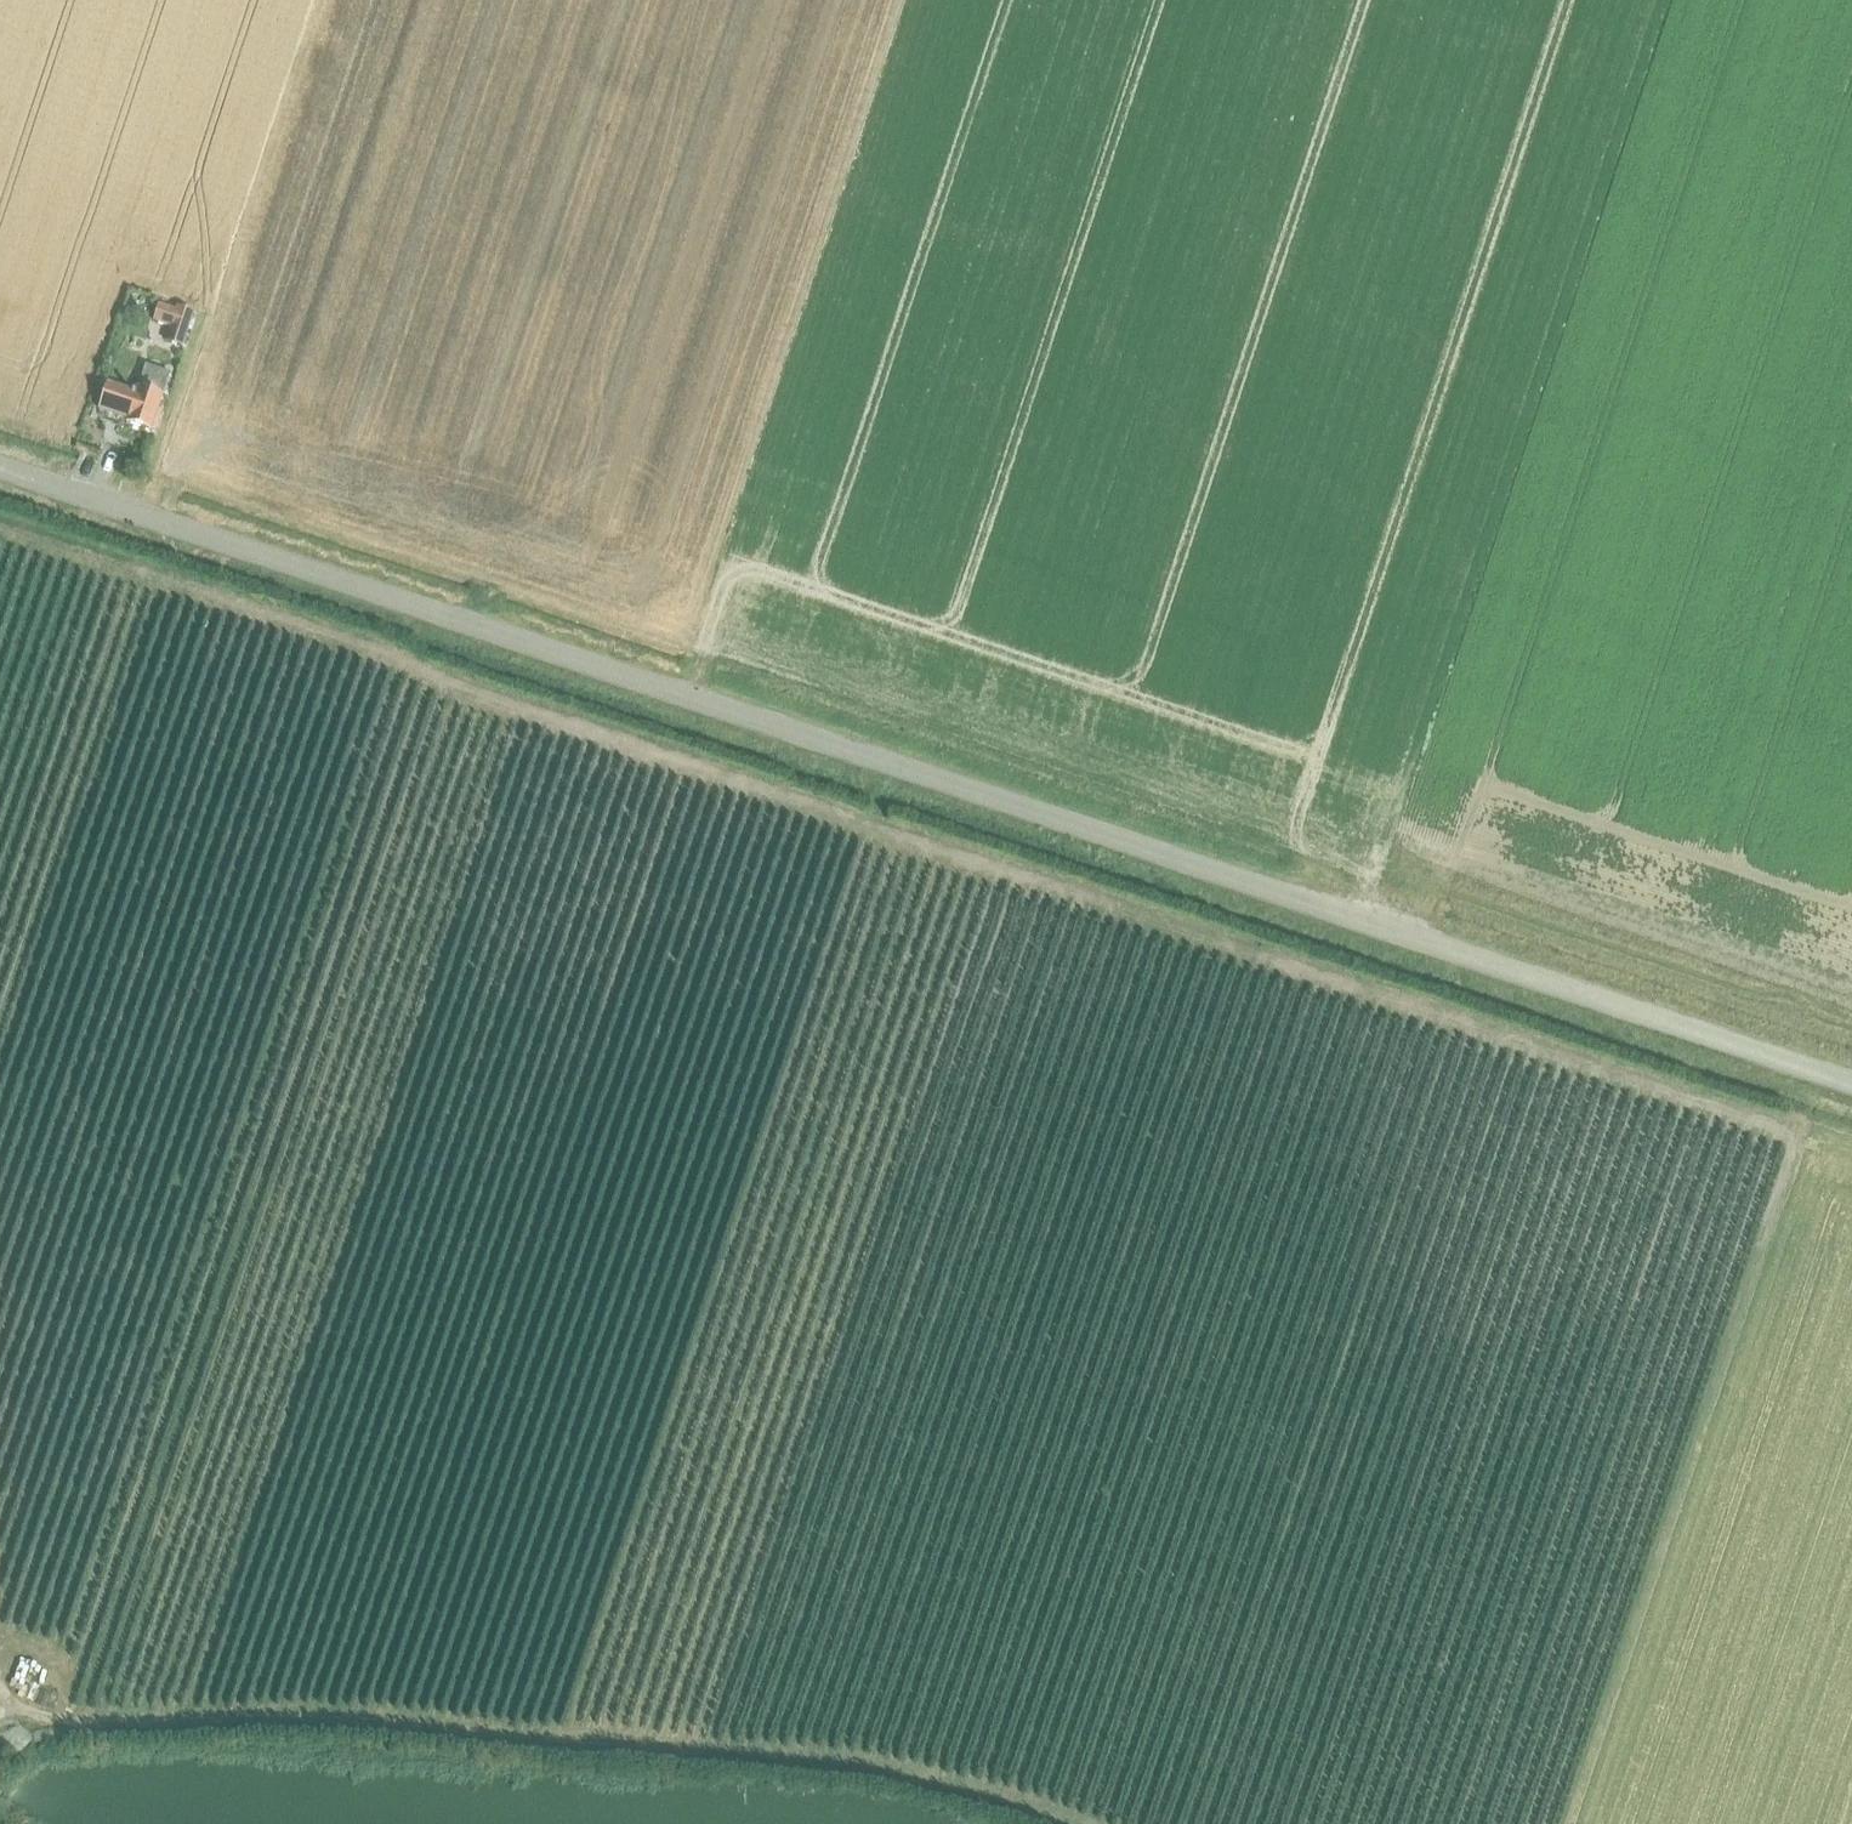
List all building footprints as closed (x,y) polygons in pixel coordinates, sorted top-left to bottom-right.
[(176,312),(165,308),(159,325),(170,329),(165,344),(183,350),(195,314),(177,308),(176,312)] [(108,386),(99,412),(127,421),(126,424),(151,432),(170,375),(145,367),(135,395),(108,386)]
